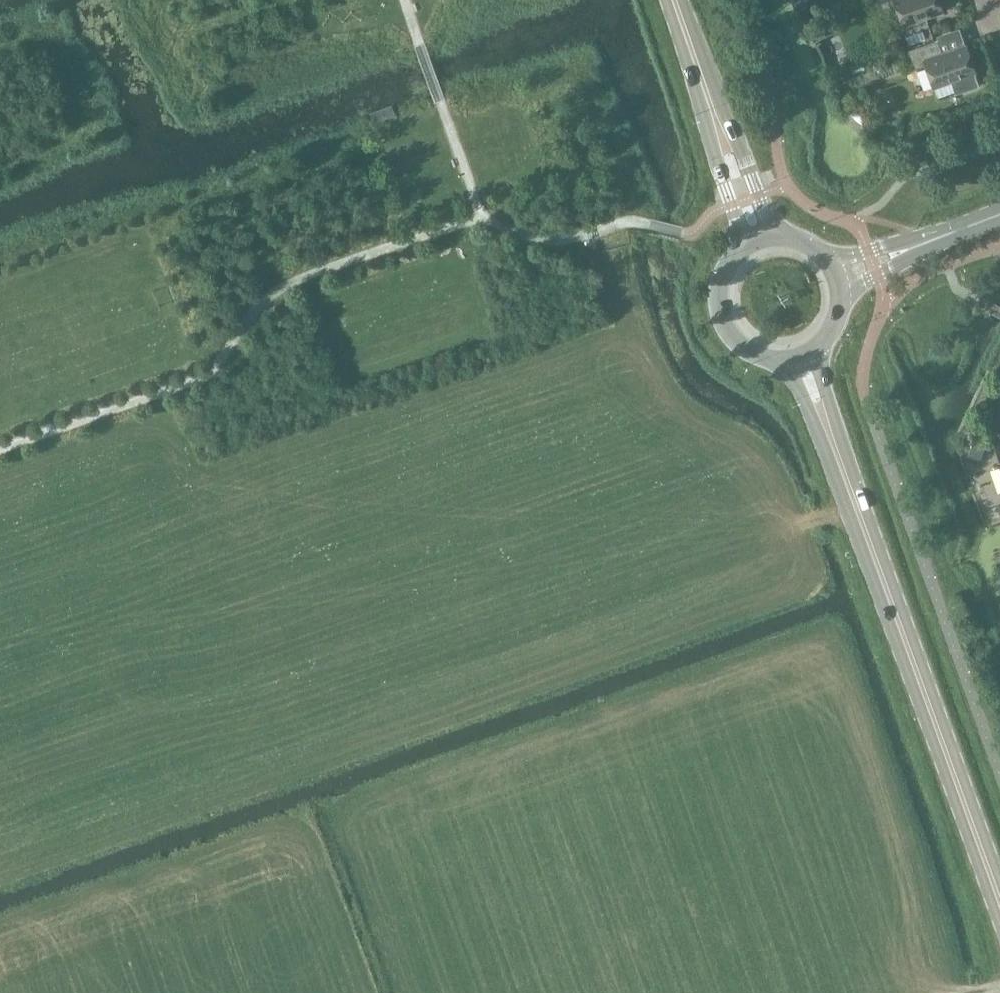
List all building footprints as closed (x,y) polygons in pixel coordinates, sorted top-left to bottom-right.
[(902,25),(942,11),(938,0),(894,0),(902,25)] [(937,39),(907,50),(913,68),(925,64),(930,79),(933,87),(950,81),(954,94),(978,85),(973,73),(975,72),(965,44),(942,52),(937,39)] [(847,68),(835,72),(838,80),(850,76),(847,68)] [(974,438),(968,455),(979,459),(986,442),(974,438)]
